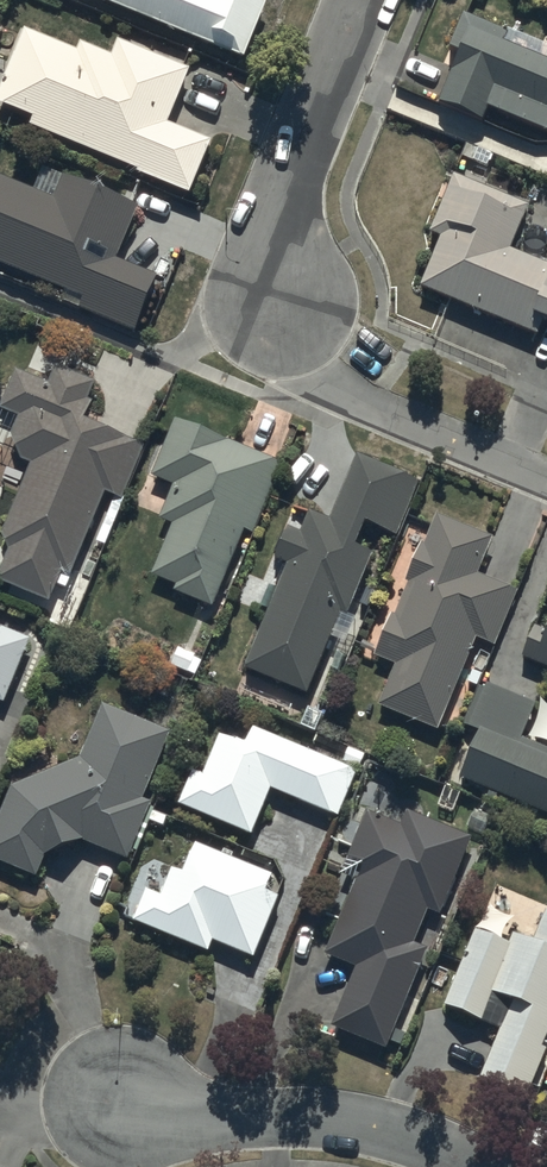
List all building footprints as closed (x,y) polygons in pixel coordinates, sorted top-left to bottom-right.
[(243,71),(269,14),(262,11),(266,0),(217,0),(216,3),(208,0),(83,0),(243,71)] [(463,24),(449,58),(458,62),(438,111),(482,129),(487,116),(546,141),(546,70),(503,52),(507,42),(463,24)] [(32,136),(192,205),(214,153),(170,134),(193,81),(122,51),(115,67),(83,53),(80,62),(27,39),(15,68),(0,62),(0,87),(5,89),(0,101),(0,113),(35,128),(32,136)] [(83,307),(80,315),(137,339),(159,287),(117,269),(140,216),(63,184),(53,207),(0,185),(0,272),(83,307)] [(454,185),(431,243),(441,247),(421,297),(538,343),(541,334),(546,337),(546,274),(510,260),(528,215),(454,185)] [(103,485),(125,493),(146,438),(86,415),(98,386),(56,370),(51,380),(16,366),(0,405),(19,412),(12,432),(21,452),(30,455),(0,533),(0,537),(10,540),(0,565),(0,576),(49,595),(61,565),(71,568),(103,485)] [(286,458),(174,413),(151,470),(174,479),(160,513),(171,517),(151,570),(176,579),(173,586),(213,602),(246,519),(260,524),(286,458)] [(273,553),(286,558),(244,661),(308,687),(341,604),(348,607),(374,543),(355,536),(364,515),(401,529),(422,476),(357,451),(332,516),(309,507),(300,528),(285,522),(273,553)] [(439,725),(476,632),(496,640),(518,585),(478,569),(493,532),(436,510),(423,541),(419,539),(406,573),(409,574),(396,609),(390,607),(373,649),(396,658),(378,702),(439,725)] [(545,625),(537,621),(523,652),(546,662),(546,621),(545,625)] [(4,698),(30,635),(0,622),(0,696),(4,698)] [(489,784),(486,792),(496,796),(499,788),(546,807),(546,744),(522,734),(542,683),(493,664),(470,722),(480,726),(461,773),(489,784)] [(141,793),(169,726),(103,699),(80,754),(12,779),(0,809),(0,855),(36,870),(45,848),(82,834),(129,852),(151,797),(141,793)] [(337,811),(357,765),(363,750),(349,744),(343,759),(251,721),(246,735),(223,725),(204,769),(192,765),(178,798),(251,829),(270,783),(337,811)] [(402,820),(367,806),(342,870),(355,875),(349,892),(335,887),(326,910),(340,915),(326,950),(354,961),(331,1020),(387,1042),(427,942),(416,938),(429,905),(440,909),(470,830),(408,806),(402,820)] [(146,884),(133,914),(207,945),(212,935),(253,952),(278,891),(266,886),(272,870),(194,838),(182,866),(171,861),(159,890),(146,884)] [(546,1032),(546,908),(544,907),(533,934),(515,927),(511,937),(474,923),(444,1001),(500,1023),(482,1069),(529,1087),(546,1043),(543,1041),(546,1032)]
